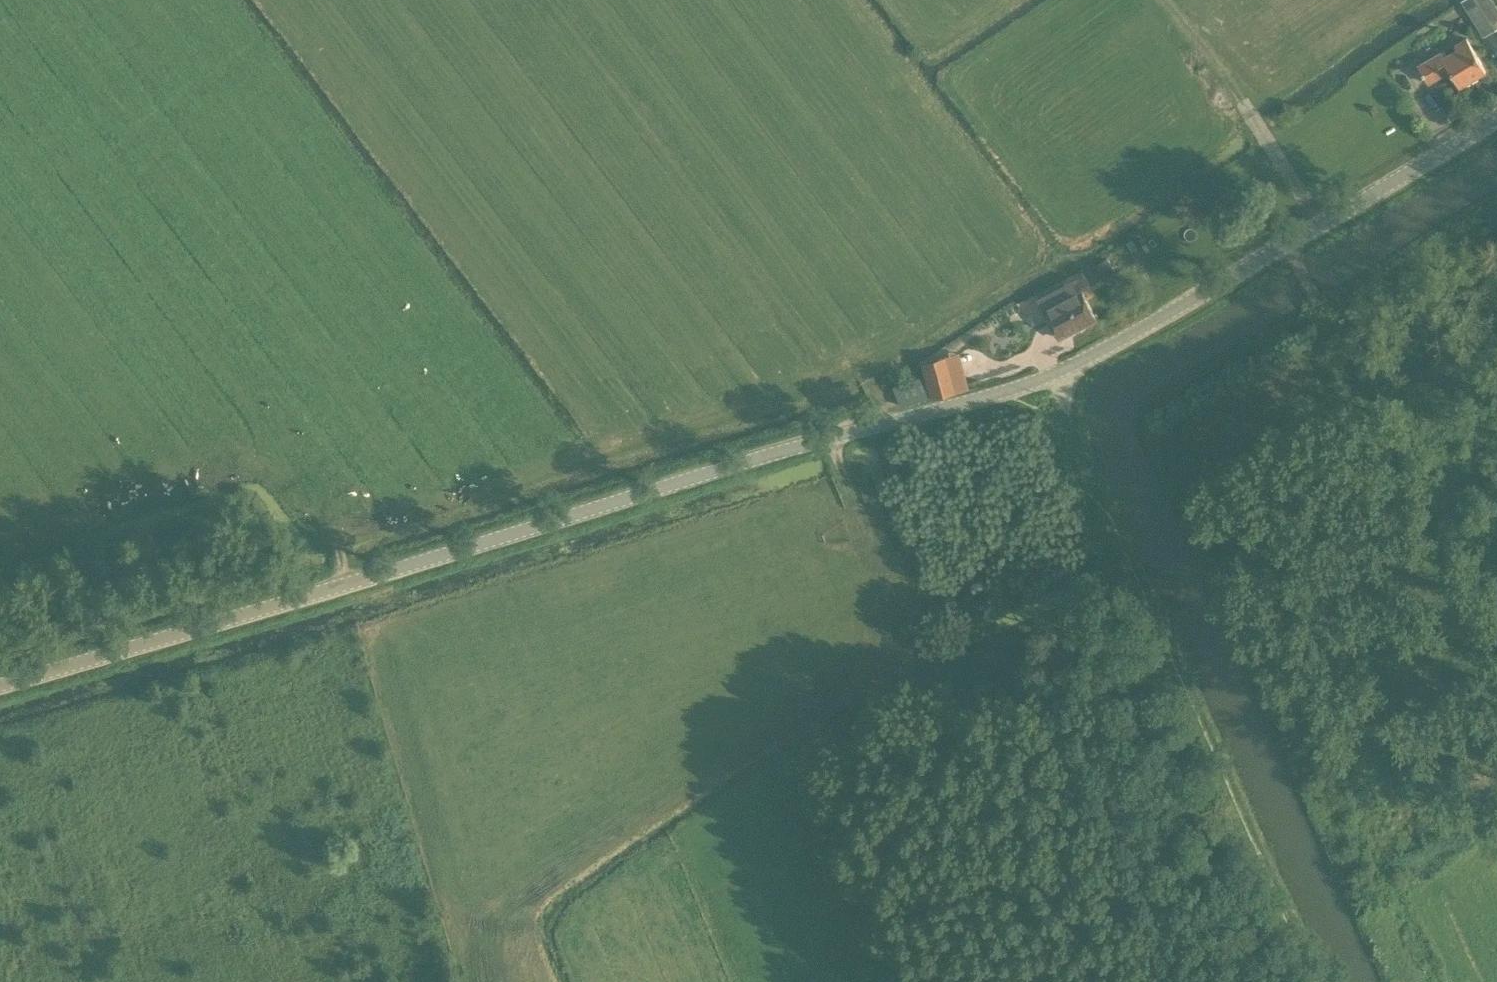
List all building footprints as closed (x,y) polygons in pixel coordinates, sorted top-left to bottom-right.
[(1461,1),(1483,36),(1496,27),(1496,7),(1493,0),(1462,0),(1461,1)] [(1442,51),(1419,64),(1428,82),(1450,69),(1460,86),(1486,71),(1468,38),(1456,45),(1458,49),(1445,56),(1442,51)] [(1110,258),(1094,267),(1101,279),(1117,270),(1110,258)] [(1063,287),(1041,298),(1061,337),(1096,319),(1082,290),(1069,297),(1063,287)] [(925,375),(895,384),(901,405),(931,396),(925,375)]
